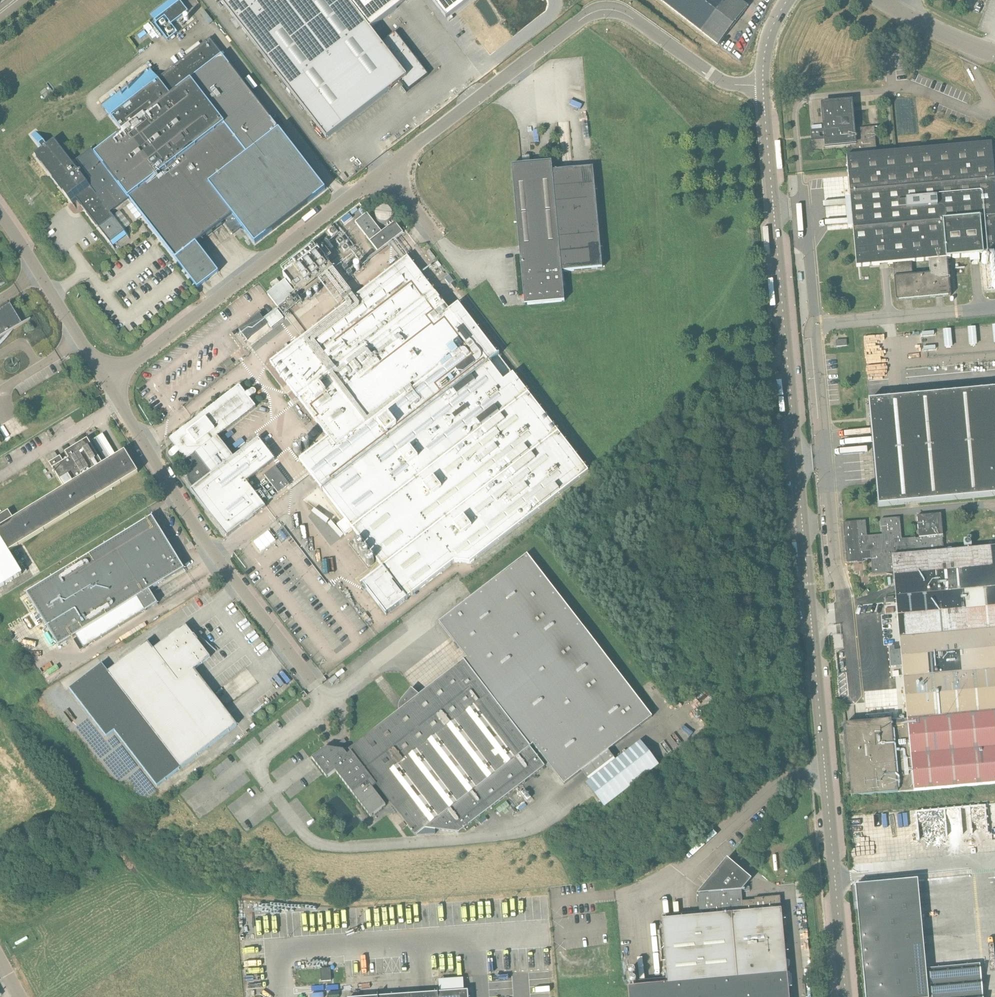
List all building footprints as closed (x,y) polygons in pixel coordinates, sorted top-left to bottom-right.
[(178,33),(171,25),(188,12),(179,0),(168,0),(150,14),(157,23),(155,24),(168,41),(178,33)] [(327,139),(400,82),(408,91),(428,75),(395,32),(381,43),(370,29),(407,0),(220,0),(327,139)] [(702,33),(710,39),(718,45),(748,7),(740,1),(739,0),(660,0),(702,33)] [(78,201),(110,243),(116,250),(111,243),(125,232),(130,239),(131,239),(125,232),(111,213),(129,199),(198,289),(219,272),(196,243),(226,220),(228,222),(225,224),(233,235),(242,227),(255,244),(325,190),(223,56),(210,39),(158,79),(149,68),(102,105),(123,132),(94,154),(90,149),(75,160),(90,179),(87,182),(54,140),(47,146),(35,131),(31,135),(42,149),(35,155),(73,205),(78,201)] [(825,129),(852,127),(851,110),(850,103),(823,105),(825,129)] [(987,144),(877,154),(874,127),(852,129),(852,127),(825,129),(823,129),(824,140),(826,140),(827,146),(850,144),(851,156),(846,157),(847,170),(848,176),(853,229),(856,267),(880,265),(892,263),(896,301),(911,300),(935,298),(951,296),(948,259),(970,257),(994,255),(994,185),(992,156),(991,144),(993,144),(992,135),(987,136),(987,144)] [(553,171),(552,162),(512,166),(525,305),(565,302),(562,272),(602,268),(593,168),(553,171)] [(382,232),(367,213),(355,223),(378,252),(403,233),(395,222),(382,232)] [(324,275),(333,268),(327,261),(332,257),(323,246),(284,276),(298,294),(324,275)] [(407,257),(355,297),(346,304),(270,362),(329,438),(300,460),(345,520),(337,526),(345,536),(353,530),(383,568),(361,586),(363,585),(386,615),(391,611),(392,612),(407,600),(408,600),(407,599),(455,562),(470,564),(471,564),(475,561),(474,561),(589,473),(499,356),(500,355),(499,354),(498,355),(458,304),(449,311),(407,257)] [(291,309),(301,302),(285,281),(268,294),(278,308),(286,302),(291,309)] [(9,304),(0,310),(0,342),(1,340),(6,334),(29,320),(29,319),(21,324),(9,304)] [(284,319),(277,310),(264,319),(271,328),(284,319)] [(246,394),(240,386),(193,422),(195,424),(189,429),(187,426),(169,440),(176,448),(170,452),(170,453),(170,454),(170,455),(170,456),(170,457),(172,458),(173,458),(178,455),(180,453),(186,461),(189,459),(193,466),(189,469),(188,472),(187,476),(187,480),(189,484),(210,512),(209,514),(227,537),(265,508),(246,482),(274,461),(257,439),(233,458),(218,437),(220,435),(256,408),(250,399),(255,395),(256,394),(256,393),(256,392),(256,391),(255,390),(254,390),(253,390),(251,390),(248,393),(246,394)] [(869,401),(871,427),(877,485),(879,507),(994,496),(994,390),(908,397),(869,401)] [(116,456),(103,434),(93,441),(105,462),(116,456)] [(88,439),(65,453),(69,459),(64,462),(60,456),(49,463),(64,488),(14,519),(8,511),(0,516),(0,536),(10,552),(138,473),(125,451),(103,465),(88,439)] [(46,458),(49,462),(58,457),(55,452),(46,458)] [(278,494),(290,485),(275,467),(264,475),(278,494)] [(942,536),(943,535),(941,514),(917,516),(919,538),(916,539),(916,538),(902,539),(900,518),(881,519),(882,535),(867,536),(866,521),(843,523),(847,563),(863,562),(863,560),(871,559),(873,575),(894,573),(907,720),(890,721),(890,714),(866,716),(866,724),(843,726),(848,773),(850,773),(852,797),(994,784),(994,548),(944,552),(942,536)] [(152,517),(26,594),(59,647),(76,636),(84,649),(145,611),(157,604),(158,604),(150,591),(155,587),(185,569),(152,517)] [(261,552),(275,541),(268,532),(254,543),(261,552)] [(21,574),(0,539),(0,587),(21,574)] [(652,717),(527,555),(439,622),(467,659),(419,695),(411,689),(401,700),(399,703),(399,707),(399,711),(349,750),(351,752),(347,755),(344,750),(338,749),(341,747),(338,744),(332,749),(326,748),(312,759),(327,778),(335,771),(371,817),(386,806),(375,791),(377,789),(380,793),(415,836),(425,828),(459,833),(545,766),(530,748),(534,745),(564,785),(652,717)] [(210,657),(198,641),(198,640),(194,635),(193,635),(186,625),(154,650),(148,642),(108,672),(102,664),(69,689),(106,737),(114,731),(157,787),(237,725),(194,670),(210,657)] [(640,741),(586,783),(596,796),(605,807),(659,765),(650,754),(640,741)] [(741,891),(751,880),(751,881),(752,880),(726,858),(728,860),(701,893),(698,894),(700,916),(662,919),(668,983),(628,987),(629,996),(790,996),(782,909),(780,897),(754,899),(754,901),(742,902),(741,891)] [(926,970),(916,879),(855,886),(866,996),(982,996),(979,965),(926,970)] [(330,968),(320,969),(321,982),(331,981),(330,968)]
